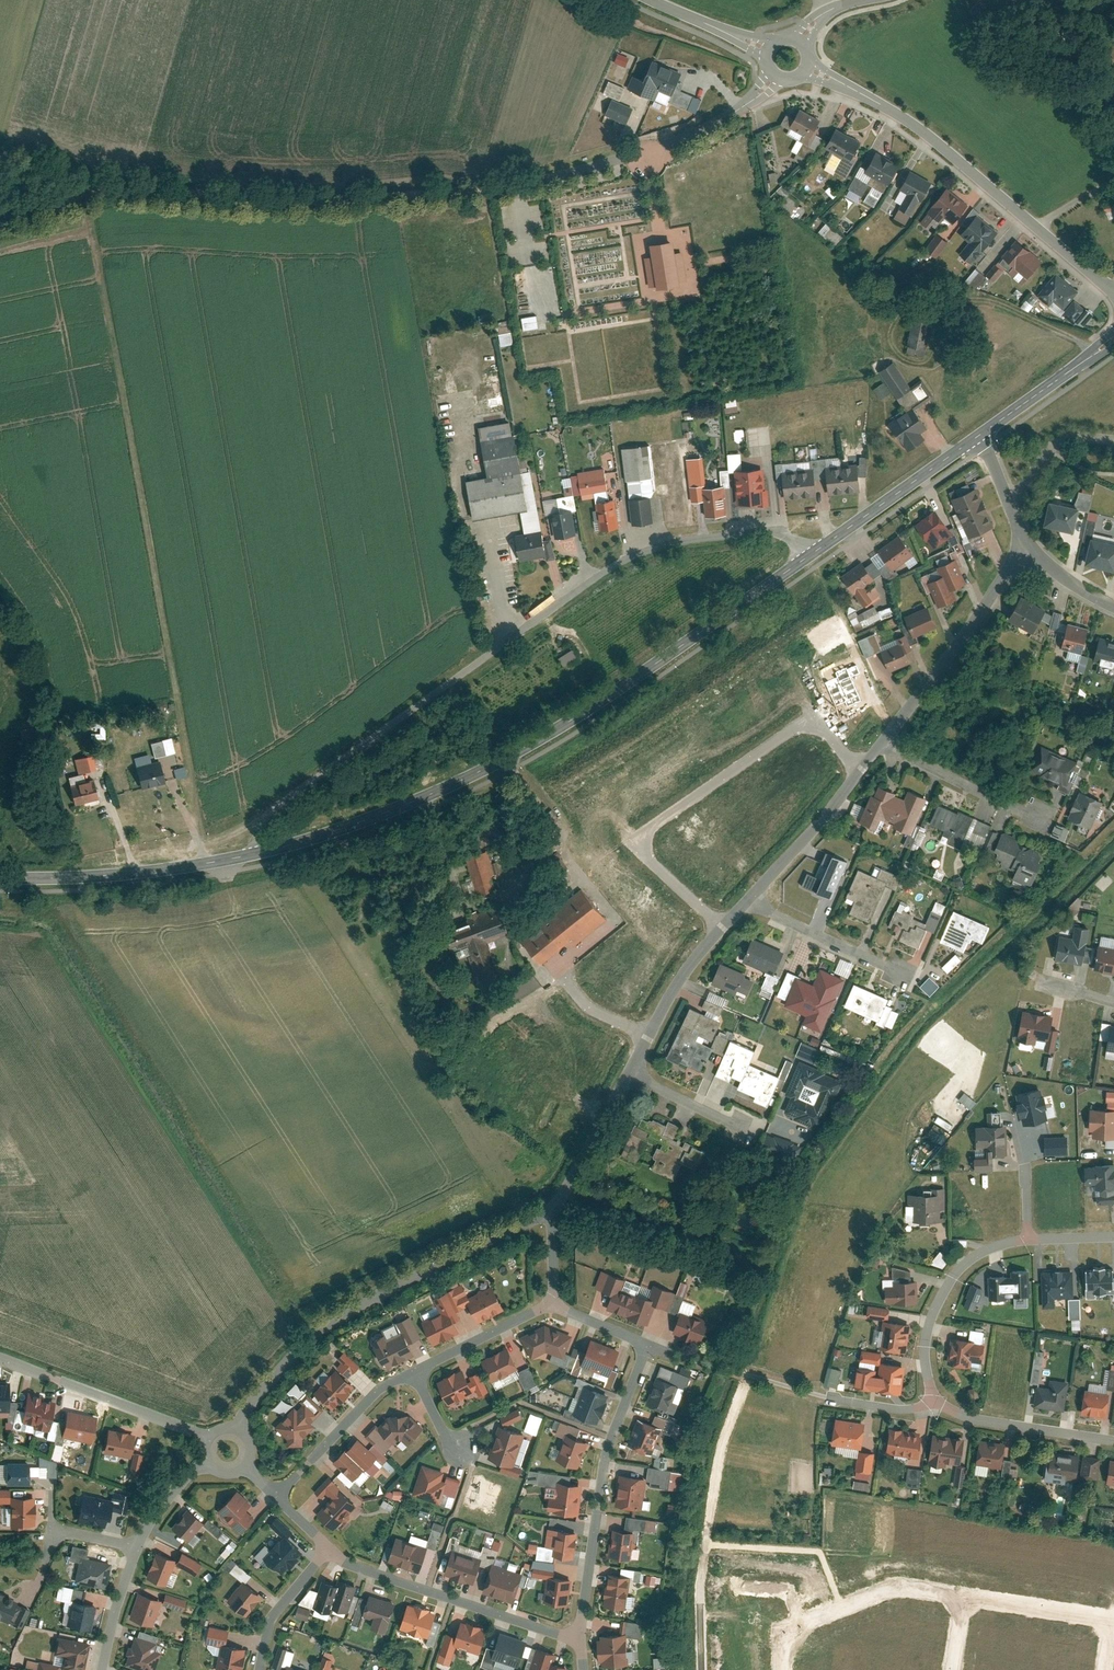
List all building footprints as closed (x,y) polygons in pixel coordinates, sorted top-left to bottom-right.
[(643,59),(631,94),(651,100),(649,105),(663,110),(666,103),(693,113),(699,98),(677,90),(678,85),(675,84),(679,71),(643,59)] [(623,89),(630,91),(635,77),(629,74),(623,89)] [(600,92),(616,100),(622,87),(605,80),(600,92)] [(612,118),(610,126),(622,129),(630,105),(606,98),(601,115),(612,118)] [(806,146),(818,123),(798,113),(787,136),(806,146)] [(849,162),(858,144),(834,132),(825,150),(849,162)] [(875,200),(894,168),(872,154),(852,186),(875,200)] [(910,216),(930,184),(909,171),(889,203),(910,216)] [(950,224),(966,205),(944,188),(918,220),(928,229),(939,215),(950,224)] [(789,195),(779,206),(788,214),(798,202),(789,195)] [(969,264),(996,232),(975,215),(957,235),(966,242),(956,253),(969,264)] [(823,235),(829,226),(823,223),(818,232),(823,235)] [(828,228),(823,237),(836,244),(841,235),(828,228)] [(934,257),(945,242),(935,234),(923,250),(934,257)] [(671,236),(650,240),(652,250),(643,252),(647,279),(655,277),(655,282),(686,276),(680,246),(673,247),(671,236)] [(1023,283),(1041,262),(1016,242),(999,262),(1023,283)] [(992,281),(1003,268),(995,262),(984,275),(992,281)] [(967,279),(976,286),(984,276),(974,269),(967,279)] [(1070,323),(1082,308),(1070,299),(1077,290),(1054,272),(1035,295),(1070,323)] [(1019,306),(1026,311),(1031,305),(1023,300),(1019,306)] [(537,328),(536,315),(520,316),(521,329),(537,328)] [(912,347),(904,347),(904,354),(926,355),(926,317),(912,317),(912,347)] [(498,345),(512,344),(510,331),(497,333),(498,345)] [(898,358),(879,372),(900,401),(919,387),(898,358)] [(480,377),(487,407),(503,404),(496,373),(480,377)] [(723,399),(725,413),(737,411),(735,398),(723,399)] [(917,408),(886,426),(904,459),(935,442),(917,408)] [(472,522),(521,513),(525,535),(546,531),(542,509),(535,472),(527,473),(519,434),(484,441),(492,480),(465,485),(472,522)] [(646,444),(620,447),(625,496),(651,493),(646,444)] [(860,465),(844,468),(848,494),(864,491),(860,465)] [(577,474),(582,497),(611,491),(607,468),(577,474)] [(740,508),(770,504),(765,468),(735,472),(740,508)] [(844,468),(828,470),(833,497),(848,494),(844,468)] [(815,469),(800,472),(804,500),(820,497),(815,469)] [(800,472),(784,474),(788,502),(804,500),(800,472)] [(994,529),(974,486),(949,497),(969,541),(994,529)] [(707,520),(731,517),(728,487),(704,489),(707,520)] [(595,495),(597,504),(611,501),(609,491),(595,495)] [(558,499),(561,512),(551,514),(556,539),(584,532),(578,508),(575,495),(558,499)] [(657,498),(628,503),(633,526),(661,520),(657,498)] [(661,502),(663,522),(700,518),(698,498),(661,502)] [(618,499),(597,504),(602,530),(623,526),(618,499)] [(1079,507),(1051,501),(1046,524),(1073,530),(1079,507)] [(1086,519),(1085,519),(1084,530),(1093,531),(1095,512),(1087,511),(1086,519)] [(940,512),(917,526),(932,552),(955,538),(940,512)] [(551,557),(546,531),(515,537),(520,563),(551,557)] [(905,536),(880,551),(893,573),(918,557),(905,536)] [(1107,541),(1093,538),(1088,562),(1101,565),(1107,541)] [(1107,541),(1101,565),(1113,568),(1113,542),(1107,541)] [(866,561),(842,578),(855,597),(879,580),(866,561)] [(943,579),(930,584),(941,609),(960,601),(957,592),(972,587),(960,561),(939,569),(943,579)] [(1008,617),(1031,631),(1044,609),(1021,595),(1008,617)] [(935,610),(907,618),(913,638),(941,630),(935,610)] [(1052,610),(1048,618),(1055,621),(1059,613),(1052,610)] [(1059,645),(1082,651),(1088,630),(1065,624),(1059,645)] [(863,657),(873,652),(866,635),(855,639),(863,657)] [(1113,664),(1113,639),(1102,635),(1094,658),(1113,664)] [(904,645),(881,653),(888,672),(911,664),(904,645)] [(97,737),(110,737),(110,721),(97,721),(97,737)] [(179,751),(175,736),(154,742),(158,757),(179,751)] [(1032,768),(1067,784),(1079,758),(1045,742),(1032,768)] [(99,754),(80,757),(82,772),(101,769),(99,754)] [(145,788),(168,782),(162,760),(139,767),(145,788)] [(78,803),(99,797),(95,782),(74,787),(78,803)] [(907,804),(893,799),(895,795),(875,787),(861,824),(880,832),(886,817),(900,822),(898,828),(907,832),(902,843),(912,847),(921,825),(915,823),(924,799),(911,794),(907,804)] [(1105,800),(1081,790),(1069,817),(1092,828),(1105,800)] [(972,818),(940,804),(930,826),(950,835),(947,843),(958,848),(972,818)] [(994,856),(1021,867),(1026,852),(1030,844),(1003,833),(994,856)] [(489,852),(461,861),(473,898),(501,890),(489,852)] [(1021,867),(1015,882),(1030,888),(1042,858),(1026,852),(1021,867)] [(810,888),(809,891),(830,898),(843,860),(824,853),(816,877),(804,873),(800,884),(810,888)] [(842,910),(873,922),(890,879),(859,867),(842,910)] [(524,942),(540,963),(568,941),(573,946),(606,919),(582,889),(536,926),(539,929),(524,942)] [(888,933),(919,946),(931,918),(899,906),(888,933)] [(467,946),(480,984),(498,978),(485,942),(511,933),(502,908),(439,929),(447,953),(467,946)] [(989,922),(956,910),(943,942),(965,951),(971,935),(982,940),(989,922)] [(1081,912),(1080,920),(1094,923),(1096,915),(1081,912)] [(1074,937),(1061,934),(1056,960),(1084,965),(1091,928),(1076,925),(1074,937)] [(742,961),(775,974),(784,949),(751,936),(742,961)] [(1099,943),(1094,969),(1113,973),(1113,946),(1099,943)] [(939,966),(945,972),(958,959),(953,953),(939,966)] [(712,982),(746,995),(754,973),(720,960),(712,982)] [(800,1021),(824,1030),(846,976),(822,966),(816,982),(803,1014),(800,1021)] [(803,1014),(816,982),(796,974),(783,1006),(803,1014)] [(927,995),(937,985),(928,975),(917,985),(927,995)] [(896,999),(855,983),(845,1010),(886,1026),(896,999)] [(665,1058),(699,1073),(722,1021),(688,1006),(665,1058)] [(1054,1013),(1023,1009),(1018,1040),(1036,1042),(1037,1039),(1049,1041),(1054,1013)] [(736,1090),(768,1103),(780,1074),(751,1062),(755,1050),(730,1040),(716,1076),(729,1081),(731,1076),(741,1080),(736,1090)] [(793,1055),(812,1061),(816,1047),(797,1041),(793,1055)] [(822,1129),(843,1077),(804,1062),(784,1114),(822,1129)] [(1049,1119),(1041,1087),(1017,1093),(1024,1124),(1049,1119)] [(970,1109),(976,1102),(962,1092),(956,1099),(970,1109)] [(1090,1107),(1089,1130),(1093,1130),(1093,1137),(1113,1138),(1113,1108),(1090,1107)] [(657,1172),(675,1179),(682,1162),(694,1168),(702,1148),(685,1141),(683,1143),(674,1139),(680,1126),(669,1121),(667,1124),(644,1114),(635,1133),(660,1144),(655,1156),(663,1159),(657,1172)] [(933,1122),(948,1129),(950,1124),(935,1117),(933,1122)] [(1008,1124),(976,1126),(977,1148),(986,1148),(986,1155),(1009,1155),(1008,1124)] [(933,1140),(941,1132),(935,1125),(926,1133),(933,1140)] [(761,1132),(757,1150),(793,1160),(798,1142),(761,1132)] [(1068,1135),(1045,1136),(1046,1154),(1069,1153),(1068,1135)] [(1086,1166),(1087,1183),(1097,1183),(1098,1203),(1113,1202),(1113,1163),(1094,1164),(1094,1166),(1086,1166)] [(933,1194),(909,1194),(909,1204),(914,1204),(914,1221),(941,1221),(941,1209),(946,1209),(946,1187),(933,1187),(933,1194)] [(627,1255),(626,1243),(617,1244),(619,1256),(627,1255)] [(930,1261),(940,1269),(948,1258),(938,1250),(930,1261)] [(1111,1292),(1111,1297),(1113,1297),(1113,1276),(1113,1265),(1081,1266),(1082,1296),(1093,1296),(1093,1292),(1111,1292)] [(1029,1305),(1027,1269),(1012,1270),(1014,1306),(1029,1305)] [(1074,1269),(1042,1270),(1044,1307),(1055,1306),(1055,1297),(1075,1297),(1074,1269)] [(635,1292),(622,1287),(625,1279),(607,1272),(600,1289),(610,1293),(605,1307),(647,1323),(654,1303),(668,1308),(675,1291),(653,1283),(648,1297),(635,1292)] [(990,1275),(991,1302),(1003,1302),(1003,1293),(1013,1293),(1012,1274),(990,1275)] [(919,1302),(919,1279),(895,1280),(895,1285),(886,1285),(887,1302),(894,1302),(895,1303),(919,1302)] [(676,1292),(684,1294),(688,1283),(681,1280),(676,1292)] [(470,1303),(479,1321),(505,1308),(494,1285),(471,1297),(463,1282),(446,1291),(456,1310),(470,1303)] [(965,1307),(973,1285),(970,1284),(961,1305),(965,1307)] [(965,1308),(972,1311),(982,1288),(975,1285),(965,1308)] [(421,1319),(434,1344),(462,1330),(452,1312),(456,1310),(446,1291),(434,1297),(441,1309),(421,1319)] [(675,1291),(668,1308),(677,1312),(684,1294),(676,1292),(675,1291)] [(706,1319),(680,1310),(673,1331),(699,1340),(706,1319)] [(373,1340),(387,1369),(417,1354),(416,1351),(426,1346),(411,1316),(399,1321),(404,1332),(386,1341),(383,1335),(373,1340)] [(912,1323),(884,1319),(879,1347),(907,1352),(912,1323)] [(546,1324),(522,1337),(533,1358),(549,1350),(563,1356),(572,1334),(546,1324)] [(970,1339),(951,1336),(947,1364),(970,1367),(971,1360),(981,1361),(984,1342),(970,1340),(970,1339)] [(619,1352),(591,1341),(585,1354),(581,1365),(609,1376),(612,1369),(619,1352)] [(507,1348),(482,1360),(492,1380),(517,1367),(507,1348)] [(902,1393),(905,1365),(881,1362),(882,1351),(862,1348),(860,1366),(857,1366),(854,1386),(902,1393)] [(1037,1383),(1043,1351),(1034,1349),(1028,1382),(1037,1383)] [(313,1391),(333,1411),(357,1386),(348,1377),(359,1365),(344,1351),(338,1358),(341,1361),(313,1391)] [(579,1352),(571,1371),(577,1374),(581,1365),(585,1354),(579,1352)] [(663,1364),(658,1375),(685,1386),(688,1387),(692,1376),(663,1364)] [(835,1387),(839,1369),(825,1366),(821,1384),(835,1387)] [(530,1367),(521,1372),(529,1387),(538,1382),(530,1367)] [(463,1369),(438,1382),(449,1404),(474,1392),(463,1369)] [(606,1385),(613,1388),(620,1372),(612,1369),(609,1376),(606,1385)] [(479,1371),(469,1376),(479,1395),(489,1390),(479,1371)] [(658,1375),(648,1402),(675,1413),(685,1386),(658,1375)] [(1048,1387),(1037,1385),(1034,1405),(1064,1409),(1068,1379),(1049,1376),(1048,1387)] [(9,1409),(10,1379),(0,1379),(0,1408),(9,1409)] [(285,1390),(295,1399),(302,1392),(292,1383),(285,1390)] [(609,1396),(586,1386),(575,1413),(598,1422),(609,1396)] [(1082,1413),(1106,1417),(1111,1393),(1086,1389),(1082,1413)] [(23,1422),(50,1427),(55,1400),(28,1395),(23,1422)] [(288,1446),(304,1445),(303,1437),(314,1426),(310,1422),(322,1410),(307,1395),(301,1400),(303,1403),(298,1408),(295,1405),(275,1426),(288,1438),(288,1446)] [(62,1435),(94,1441),(99,1415),(67,1409),(62,1435)] [(518,1409),(502,1417),(507,1425),(523,1417),(518,1409)] [(388,1414),(383,1420),(398,1435),(409,1443),(423,1427),(407,1413),(388,1414)] [(657,1414),(654,1423),(639,1418),(628,1444),(653,1453),(662,1430),(671,1433),(675,1421),(657,1414)] [(866,1421),(836,1416),(832,1443),(862,1448),(866,1421)] [(383,1420),(368,1436),(384,1450),(398,1435),(383,1420)] [(582,1430),(561,1422),(558,1431),(566,1435),(578,1439),(582,1430)] [(524,1433),(499,1425),(489,1456),(504,1460),(514,1464),(524,1433)] [(886,1454),(920,1458),(923,1435),(902,1433),(903,1428),(889,1426),(886,1454)] [(105,1449),(133,1455),(137,1432),(109,1427),(105,1449)] [(586,1442),(596,1446),(599,1437),(589,1433),(586,1442)] [(947,1463),(956,1464),(954,1484),(964,1486),(967,1466),(961,1465),(965,1438),(932,1433),(928,1463),(947,1465),(947,1463)] [(578,1439),(566,1435),(557,1459),(578,1467),(587,1443),(578,1439)] [(357,1437),(346,1449),(364,1466),(376,1454),(369,1448),(357,1437)] [(1002,1467),(1006,1443),(980,1439),(976,1464),(1002,1467)] [(383,1461),(387,1457),(374,1444),(369,1448),(376,1454),(383,1461)] [(364,1466),(346,1449),(335,1461),(353,1478),(364,1466)] [(876,1452),(860,1449),(856,1469),(872,1472),(876,1452)] [(134,1452),(129,1473),(138,1475),(143,1455),(134,1452)] [(1076,1481),(1080,1457),(1052,1453),(1048,1477),(1076,1481)] [(1098,1480),(1101,1458),(1084,1455),(1081,1477),(1098,1480)] [(8,1459),(8,1482),(29,1481),(29,1458),(8,1459)] [(501,1469),(519,1475),(522,1466),(514,1464),(504,1460),(501,1469)] [(444,1470),(423,1463),(414,1492),(439,1500),(442,1490),(445,1481),(441,1480),(444,1470)] [(650,1485),(669,1488),(672,1469),(649,1466),(647,1479),(651,1480),(650,1485)] [(903,1486),(917,1487),(920,1468),(905,1466),(903,1486)] [(616,1503),(643,1507),(647,1478),(620,1474),(616,1503)] [(327,1492),(333,1498),(341,1489),(337,1485),(339,1483),(331,1475),(316,1490),(323,1496),(327,1492)] [(455,1495),(460,1479),(447,1475),(445,1481),(442,1490),(455,1495)] [(851,1480),(851,1488),(869,1489),(869,1481),(851,1480)] [(583,1484),(558,1481),(556,1497),(550,1497),(548,1509),(579,1513),(583,1484)] [(333,1498),(319,1513),(335,1527),(357,1504),(341,1489),(333,1498)] [(13,1525),(37,1525),(36,1491),(12,1492),(13,1525)] [(216,1512),(241,1532),(257,1512),(232,1492),(216,1512)] [(118,1512),(127,1512),(128,1493),(118,1493),(118,1512)] [(109,1502),(82,1498),(78,1520),(105,1524),(109,1502)] [(669,1502),(667,1513),(681,1515),(682,1504),(669,1502)] [(171,1527),(188,1540),(203,1520),(186,1507),(171,1527)] [(656,1519),(628,1515),(626,1530),(637,1531),(637,1528),(655,1530),(656,1519)] [(215,1536),(220,1531),(206,1519),(202,1524),(215,1536)] [(443,1530),(433,1526),(427,1545),(437,1548),(443,1530)] [(560,1529),(548,1527),(546,1545),(558,1547),(560,1530),(560,1529)] [(609,1555),(633,1559),(637,1532),(613,1528),(609,1555)] [(574,1556),(578,1532),(560,1530),(558,1547),(557,1554),(574,1556)] [(217,1538),(225,1542),(229,1536),(220,1531),(217,1538)] [(267,1557),(285,1571),(303,1553),(285,1536),(267,1557)] [(427,1548),(396,1538),(389,1560),(420,1570),(427,1548)] [(531,1543),(530,1551),(538,1552),(539,1545),(531,1543)] [(546,1545),(539,1545),(538,1552),(537,1560),(556,1562),(557,1554),(558,1547),(546,1545)] [(147,1576),(167,1583),(176,1557),(156,1550),(147,1576)] [(453,1550),(445,1571),(474,1581),(481,1560),(453,1550)] [(83,1551),(76,1581),(106,1587),(113,1557),(83,1551)] [(537,1560),(535,1559),(533,1574),(549,1576),(554,1577),(556,1562),(537,1560)] [(492,1564),(484,1589),(514,1599),(523,1574),(492,1564)] [(626,1607),(630,1580),(643,1582),(645,1570),(623,1567),(622,1574),(610,1572),(605,1603),(626,1607)] [(646,1583),(655,1585),(657,1576),(648,1574),(646,1583)] [(554,1577),(549,1576),(546,1601),(567,1604),(570,1579),(554,1577)] [(335,1606),(349,1610),(358,1583),(344,1578),(342,1585),(335,1606)] [(263,1596),(243,1579),(228,1597),(249,1613),(263,1596)] [(335,1606),(342,1585),(323,1579),(319,1591),(314,1605),(333,1611),(335,1606)] [(54,1598),(66,1601),(69,1586),(57,1584),(54,1598)] [(10,1622),(22,1597),(0,1586),(0,1617),(10,1622)] [(306,1602),(314,1605),(319,1591),(311,1588),(306,1602)] [(128,1617),(154,1624),(161,1597),(136,1590),(128,1617)] [(362,1612),(390,1621),(396,1602),(369,1592),(362,1612)] [(69,1622),(90,1627),(95,1602),(74,1598),(69,1622)] [(402,1628),(428,1637),(437,1612),(411,1603),(402,1628)] [(19,1606),(13,1625),(21,1628),(27,1609),(19,1606)] [(307,1619),(309,1608),(295,1606),(293,1617),(307,1619)] [(629,1662),(627,1634),(643,1637),(645,1622),(624,1619),(622,1633),(602,1634),(604,1663),(629,1662)] [(479,1651),(487,1628),(462,1620),(458,1635),(455,1644),(459,1645),(479,1651)] [(520,1666),(528,1640),(501,1631),(492,1656),(520,1666)] [(455,1644),(458,1635),(447,1632),(438,1661),(453,1665),(459,1645),(455,1644)] [(74,1669),(85,1669),(91,1640),(60,1633),(53,1666),(74,1669)] [(150,1669),(156,1669),(164,1648),(131,1636),(122,1660),(150,1669)] [(247,1647),(222,1642),(215,1669),(242,1669),(247,1647)] [(551,1660),(556,1662),(559,1653),(537,1646),(529,1669),(547,1669),(551,1660)] [(650,1667),(662,1667),(661,1656),(650,1657),(650,1667)] [(569,1666),(556,1662),(551,1660),(547,1669),(568,1669),(569,1666)]
